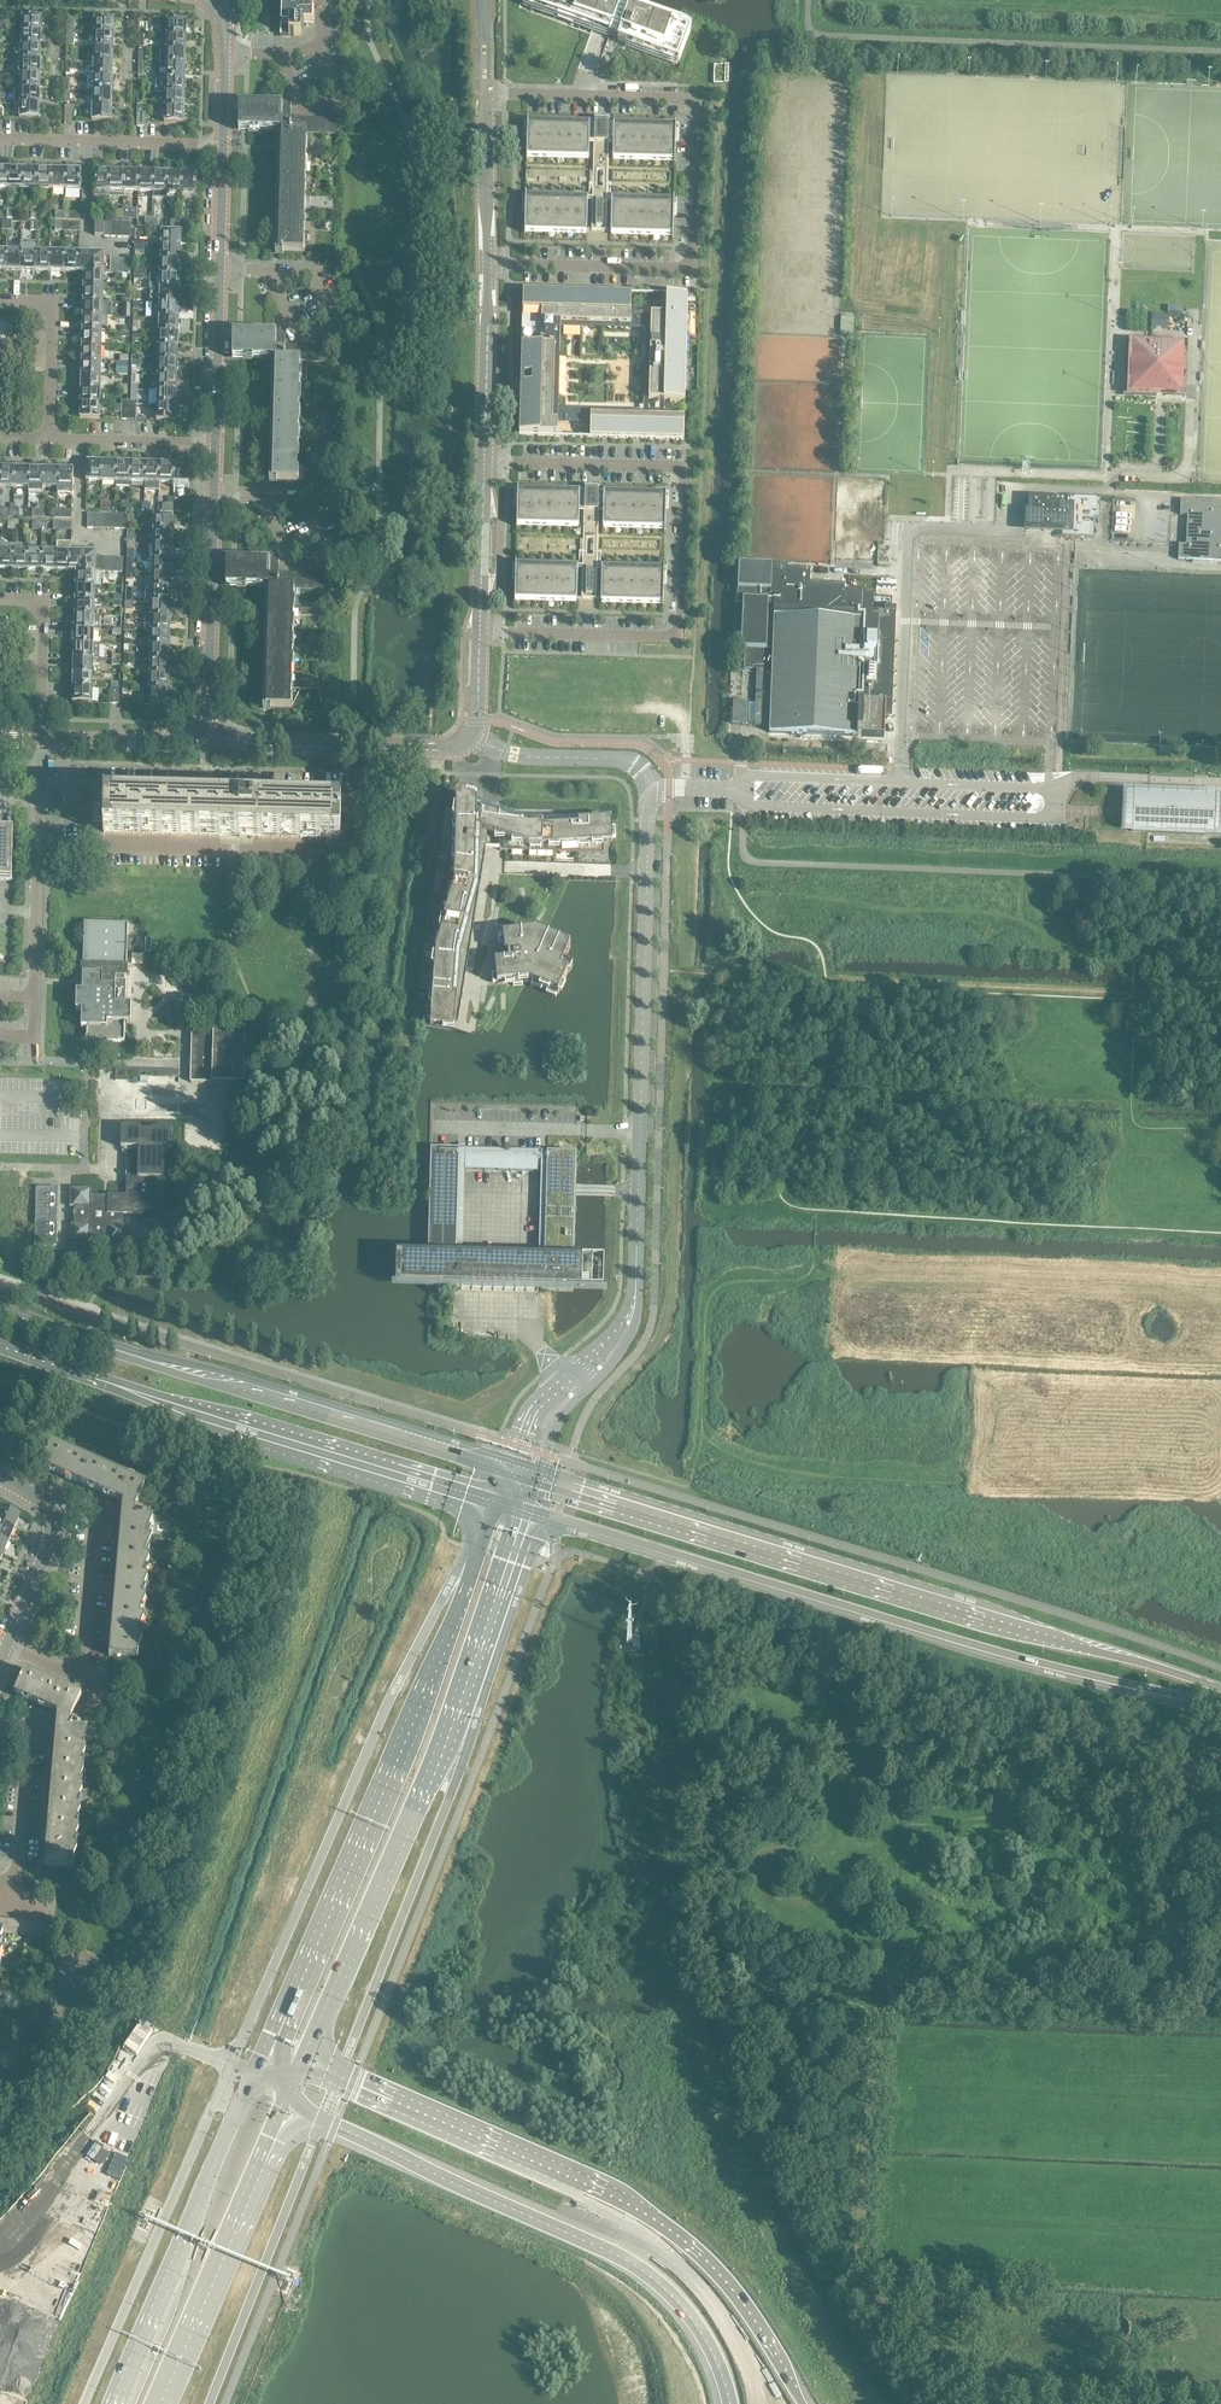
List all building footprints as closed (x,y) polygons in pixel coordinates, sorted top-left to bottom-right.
[(315,0),(282,0),(282,24),(281,24),(280,35),(281,35),(281,38),(289,38),(289,36),(301,36),(301,26),(304,27),(304,25),(313,25),(313,24),(314,24),(314,13),(313,13),(313,0),(315,0)] [(618,41),(626,44),(625,47),(677,65),(679,60),(680,60),(693,25),(675,19),(623,0),(524,0),(523,3),(524,3),(523,6),(584,29),(592,32),(609,38),(610,38),(611,35),(619,38),(618,41)] [(22,17),(22,32),(42,33),(42,18),(42,17),(22,17)] [(95,29),(94,34),(114,34),(114,20),(115,20),(115,19),(90,19),(94,29),(95,29)] [(139,36),(144,36),(149,36),(149,20),(140,20),(139,36)] [(167,21),(167,23),(167,36),(186,36),(187,22),(187,21),(167,21)] [(41,47),(42,33),(22,32),(22,46),(41,47)] [(114,49),(114,34),(94,34),(94,48),(114,49)] [(186,36),(167,36),(161,35),(161,50),(186,51),(186,36)] [(41,62),(41,47),(22,46),(21,61),(41,62)] [(113,63),(114,49),(94,48),(94,63),(113,63)] [(186,65),(186,51),(161,50),(160,65),(166,65),(186,65)] [(40,76),(41,62),(21,61),(21,76),(40,76)] [(113,78),(113,63),(94,63),(93,77),(113,78)] [(185,80),(186,65),(166,65),(166,79),(185,80)] [(714,84),(728,84),(729,66),(714,65),(714,84)] [(40,90),(40,76),(21,76),(20,90),(40,90)] [(113,78),(93,77),(88,77),(87,91),(93,92),(112,92),(113,78)] [(185,94),(185,80),(166,79),(165,94),(185,94)] [(40,90),(20,90),(15,90),(14,104),(20,104),(40,105),(40,90)] [(112,107),(112,92),(93,92),(93,106),(112,107)] [(184,109),(185,94),(165,94),(165,109),(184,109)] [(307,143),(307,134),(310,134),(337,135),(337,118),(337,119),(299,118),(299,117),(291,117),(291,105),(245,104),(236,103),(236,111),(239,111),(238,132),(239,132),(239,131),(244,131),(279,132),(275,255),(283,255),(283,252),(303,253),(303,252),(305,252),(305,242),(304,242),(304,233),(305,233),(306,222),(304,222),(305,213),(306,213),(306,203),(305,202),(305,193),(307,193),(307,183),(306,183),(306,173),(307,173),(308,163),(306,163),(307,153),(308,153),(308,143),(307,143)] [(39,119),(40,105),(20,104),(20,119),(19,119),(39,120),(39,119)] [(112,121),(112,107),(93,106),(92,121),(112,122),(112,121)] [(184,123),(184,109),(165,109),(165,123),(164,123),(184,124),(184,123)] [(72,124),(73,112),(65,111),(64,124),(72,124)] [(145,126),(145,114),(137,114),(137,126),(145,126)] [(589,157),(590,127),(528,125),(528,119),(527,159),(527,156),(589,158),(589,157)] [(607,171),(608,127),(609,122),(609,121),(594,121),(594,122),(595,122),(594,171),(607,171)] [(676,123),(675,123),(675,129),(614,127),(613,158),(612,158),(612,159),(674,160),(674,163),(675,163),(676,123)] [(8,169),(0,169),(0,188),(8,188),(8,169)] [(22,189),(23,169),(8,169),(8,188),(22,189)] [(37,189),(37,170),(23,169),(22,189),(37,189)] [(51,190),(52,170),(37,170),(37,189),(51,190)] [(66,190),(66,170),(52,170),(51,190),(66,190)] [(81,171),(66,170),(66,190),(80,190),(80,191),(81,191),(81,171)] [(109,197),(110,172),(95,171),(94,196),(109,197)] [(123,197),(123,191),(124,172),(110,172),(109,197),(123,197)] [(138,192),(139,172),(124,172),(123,191),(138,192)] [(153,192),(153,173),(139,172),(138,192),(153,192)] [(167,193),(168,173),(153,173),(153,192),(153,198),(167,199),(167,193)] [(182,193),(182,174),(168,173),(167,193),(182,193)] [(196,174),(182,174),(182,193),(196,193),(196,194),(197,194),(197,174),(196,174)] [(615,180),(615,195),(654,196),(654,181),(615,180)] [(606,231),(607,190),(593,189),(592,231),(606,231)] [(588,201),(526,200),(526,194),(524,234),(525,234),(525,231),(587,233),(587,232),(588,201)] [(674,198),(673,204),(612,202),(611,233),(610,233),(672,235),(672,238),(673,238),(674,198)] [(123,210),(123,211),(123,219),(138,220),(138,210),(123,210)] [(80,220),(81,212),(67,212),(67,219),(80,220)] [(104,236),(104,222),(95,222),(95,236),(104,236)] [(80,223),(67,223),(67,231),(80,231),(80,223)] [(162,232),(161,246),(181,247),(181,232),(161,231),(161,232),(162,232)] [(180,261),(181,247),(161,246),(161,261),(180,261)] [(21,271),(21,251),(7,251),(6,270),(21,271)] [(35,271),(36,252),(21,251),(21,271),(35,271)] [(50,272),(50,252),(36,252),(35,271),(50,272)] [(64,272),(64,253),(50,252),(50,272),(64,272)] [(79,272),(79,253),(64,253),(64,272),(79,272)] [(104,269),(104,259),(104,254),(79,253),(79,272),(84,273),(104,273),(104,269)] [(180,276),(180,261),(161,261),(160,276),(180,276)] [(103,288),(104,273),(84,273),(84,288),(103,288)] [(180,290),(180,276),(160,276),(160,290),(180,290)] [(103,303),(103,288),(84,288),(83,302),(103,303)] [(179,304),(180,290),(160,290),(160,304),(179,304)] [(631,325),(632,294),(632,293),(523,290),(519,436),(560,437),(560,436),(558,436),(558,424),(553,424),(554,397),(556,397),(557,358),(555,358),(556,323),(563,323),(563,325),(600,326),(600,324),(631,325)] [(635,293),(636,301),(654,301),(653,292),(635,293)] [(687,315),(688,296),(688,295),(666,294),(666,314),(651,314),(649,400),(684,401),(685,401),(687,335),(690,335),(691,315),(687,315)] [(102,317),(103,303),(83,302),(83,317),(102,317)] [(131,304),(130,304),(123,304),(122,317),(130,318),(131,318),(131,304)] [(179,318),(179,304),(160,304),(159,318),(179,318)] [(102,331),(102,317),(83,317),(83,331),(102,331)] [(1153,317),(1152,326),(1153,326),(1167,327),(1167,317),(1153,317)] [(178,333),(179,318),(159,318),(159,333),(178,333)] [(842,334),(854,334),(855,319),(842,318),(842,334)] [(1148,329),(1136,328),(1135,337),(1148,337),(1148,329)] [(102,346),(102,331),(83,331),(82,345),(102,346)] [(299,410),(300,400),(301,401),(301,390),(300,390),(300,381),(302,381),(302,371),(301,371),(301,361),(300,361),(293,361),(293,346),(293,345),(285,345),(285,333),(240,332),(230,331),(230,339),(233,339),(232,359),(234,360),(234,358),(239,358),(242,358),(242,360),(253,360),(252,359),(273,360),(269,483),(277,483),(277,480),(297,481),(297,480),(299,480),(299,470),(297,470),(298,460),(299,460),(300,450),(298,450),(298,440),(300,440),(300,430),(299,430),(299,421),(300,421),(301,410),(299,410)] [(178,348),(178,333),(159,333),(159,347),(178,348)] [(1131,392),(1181,394),(1183,344),(1133,342),(1131,392)] [(101,360),(102,346),(82,345),(82,360),(101,360)] [(308,362),(308,346),(301,346),(300,361),(301,361),(304,361),(304,362),(308,362)] [(315,362),(316,346),(308,346),(308,362),(315,362)] [(323,362),(323,347),(316,346),(315,362),(323,362)] [(331,363),(331,346),(331,347),(323,347),(323,362),(331,363)] [(178,362),(178,348),(159,347),(158,362),(178,362)] [(101,375),(101,360),(82,360),(81,374),(101,375)] [(128,362),(117,362),(116,374),(128,375),(128,362)] [(177,376),(178,362),(158,362),(152,362),(152,376),(158,376),(177,376)] [(100,389),(101,375),(81,374),(81,389),(100,389)] [(177,391),(177,376),(158,376),(157,390),(177,391)] [(100,404),(100,389),(81,389),(81,404),(100,404)] [(176,406),(177,391),(157,390),(157,405),(176,406)] [(136,420),(137,405),(137,401),(131,401),(129,400),(128,420),(136,420)] [(100,418),(100,404),(81,404),(80,418),(80,419),(90,419),(100,419),(100,418)] [(176,420),(176,406),(157,405),(157,420),(156,420),(176,421),(176,420)] [(684,440),(685,418),(684,418),(591,415),(590,437),(587,437),(587,438),(684,440)] [(101,482),(102,462),(87,462),(87,461),(86,481),(87,481),(101,482)] [(116,482),(116,463),(102,462),(101,482),(116,482)] [(130,482),(130,463),(116,463),(116,482),(116,487),(130,487),(130,482)] [(144,483),(145,463),(130,463),(130,482),(144,483)] [(159,483),(159,464),(145,463),(144,483),(159,483)] [(174,484),(175,464),(159,464),(159,483),(174,484)] [(189,465),(175,464),(174,484),(188,484),(189,484),(189,464),(189,465)] [(15,468),(0,468),(0,469),(0,487),(14,488),(15,468)] [(28,488),(29,469),(15,468),(14,488),(28,488)] [(43,489),(43,469),(29,469),(28,488),(28,494),(43,494),(43,489)] [(57,489),(58,469),(43,469),(43,489),(57,489)] [(73,470),(58,469),(57,489),(72,489),(72,490),(73,490),(73,470)] [(579,525),(580,495),(518,493),(518,487),(517,527),(517,524),(579,526),(579,525)] [(597,539),(599,490),(584,489),(584,490),(585,490),(584,539),(597,539)] [(604,495),(604,496),(603,526),(602,526),(602,527),(664,528),(664,531),(665,531),(666,491),(665,491),(665,497),(604,495)] [(1100,519),(1100,499),(1100,497),(1069,496),(1069,499),(1029,497),(1027,529),(1045,529),(1046,527),(1050,527),(1050,530),(1053,530),(1053,536),(1094,538),(1094,519),(1100,519)] [(1214,502),(1181,500),(1180,515),(1187,516),(1186,545),(1179,545),(1178,560),(1220,562),(1220,502),(1214,502)] [(72,511),(59,511),(58,518),(72,519),(72,511)] [(154,516),(154,530),(173,530),(173,517),(174,517),(174,516),(154,516)] [(72,522),(58,522),(58,530),(72,530),(72,522)] [(173,545),(173,530),(154,530),(153,545),(173,545)] [(13,550),(13,544),(0,544),(0,569),(12,570),(13,550)] [(172,560),(173,545),(153,545),(153,559),(172,560)] [(26,570),(27,551),(13,550),(12,570),(26,570)] [(41,570),(41,551),(27,551),(26,570),(41,570)] [(55,571),(55,551),(41,551),(41,570),(55,571)] [(71,571),(71,552),(55,551),(55,571),(71,571)] [(96,572),(96,557),(96,553),(71,552),(71,571),(76,571),(96,572)] [(583,557),(582,598),(582,599),(596,599),(597,558),(583,557)] [(172,574),(172,560),(153,559),(153,574),(172,574)] [(293,638),(294,628),(295,628),(295,618),(294,618),(294,609),(296,609),(296,598),(295,598),(295,589),(294,589),(287,589),(287,574),(287,573),(279,573),(279,560),(233,559),(224,559),(224,566),(226,566),(226,586),(232,587),(236,587),(236,588),(246,588),(246,586),(270,587),(266,708),(291,709),(291,708),(293,708),(293,698),(291,698),(292,688),(293,688),(293,678),(292,678),(292,668),(294,668),(294,658),(293,658),(293,648),(294,648),(295,638),(293,638)] [(516,568),(516,562),(515,602),(515,599),(577,601),(577,600),(578,569),(516,568)] [(769,733),(884,738),(885,717),(889,717),(893,625),(891,625),(891,623),(891,622),(892,622),(892,621),(892,620),(892,619),(891,618),(891,617),(891,615),(896,615),(896,611),(892,611),(892,597),(876,597),(876,592),(844,590),(845,584),(810,583),(810,569),(788,569),(788,566),(772,565),(739,564),(737,603),(743,603),(741,649),(745,649),(744,669),(757,669),(755,706),(749,706),(749,703),(733,702),(732,724),(748,725),(749,722),(754,722),(754,725),(761,725),(767,726),(769,726),(769,733)] [(664,566),(663,566),(663,572),(602,570),(601,601),(600,601),(600,602),(662,603),(662,606),(663,606),(664,566)] [(102,572),(96,572),(76,571),(76,586),(96,587),(102,587),(102,572)] [(172,588),(172,574),(153,574),(152,588),(172,588)] [(294,589),(295,574),(287,574),(287,589),(294,589)] [(302,590),(302,574),(295,574),(294,589),(295,589),(297,589),(302,590)] [(310,590),(310,574),(302,574),(302,590),(310,590)] [(317,590),(318,574),(310,574),(310,590),(317,590)] [(325,590),(325,574),(325,575),(318,574),(317,590),(325,590)] [(95,601),(96,587),(76,586),(75,601),(95,601)] [(171,603),(172,588),(152,588),(146,588),(146,602),(152,603),(171,603)] [(101,602),(95,601),(75,601),(75,615),(95,616),(95,607),(101,607),(101,602)] [(171,618),(171,603),(152,603),(151,617),(171,618)] [(101,616),(95,616),(75,615),(75,630),(94,630),(100,630),(101,616)] [(170,632),(171,618),(151,617),(146,617),(145,631),(151,632),(170,632)] [(94,645),(94,630),(75,630),(74,644),(94,645)] [(170,646),(170,632),(151,632),(151,646),(170,646)] [(94,645),(74,644),(74,659),(99,659),(100,645),(94,645)] [(170,661),(170,646),(151,646),(150,655),(144,655),(144,660),(150,660),(170,661)] [(99,659),(74,659),(73,673),(93,674),(93,664),(99,665),(99,659)] [(169,675),(170,661),(150,660),(150,675),(169,675)] [(93,688),(93,674),(73,673),(73,688),(93,688)] [(169,690),(169,675),(150,675),(144,675),(144,689),(169,690)] [(92,703),(93,688),(73,688),(73,702),(72,702),(72,703),(92,703)] [(110,689),(110,704),(113,704),(113,703),(119,704),(120,689),(110,689)] [(168,705),(169,690),(144,689),(143,705),(169,705),(168,705)] [(1126,793),(1124,831),(1131,831),(1220,835),(1220,828),(1220,797),(1126,793)] [(341,811),(321,810),(254,809),(254,799),(253,799),(253,803),(231,803),(231,798),(230,808),(105,805),(104,819),(100,819),(101,804),(94,804),(93,823),(104,823),(104,833),(230,836),(240,836),(252,837),(340,839),(341,811)] [(528,981),(558,995),(569,970),(561,967),(570,947),(545,935),(536,931),(504,935),(504,931),(503,924),(498,923),(492,922),(495,906),(500,875),(504,875),(505,851),(603,853),(604,818),(501,815),(491,814),(445,813),(411,1021),(416,1022),(475,1032),(483,985),(488,985),(497,984),(528,981)] [(0,830),(0,880),(12,881),(14,830),(0,830)] [(70,858),(70,872),(79,873),(79,858),(70,858)] [(82,992),(77,991),(76,1010),(82,1010),(81,1028),(86,1028),(87,1028),(87,1046),(93,1046),(98,1046),(107,1046),(107,1042),(125,1042),(125,1034),(125,1023),(131,1023),(132,1005),(126,1005),(126,981),(125,981),(125,976),(126,976),(127,967),(128,967),(128,966),(127,966),(127,952),(131,952),(131,938),(127,938),(128,924),(121,924),(84,923),(83,965),(82,965),(82,966),(83,966),(83,974),(82,992)] [(191,1082),(241,1084),(244,1084),(244,1083),(243,1083),(244,1032),(245,1032),(245,1031),(192,1030),(192,1031),(191,1065),(191,1082)] [(91,1189),(71,1188),(71,1189),(71,1206),(70,1206),(70,1207),(75,1207),(74,1213),(79,1213),(79,1219),(80,1219),(80,1224),(71,1224),(71,1245),(71,1244),(89,1244),(89,1245),(90,1245),(90,1241),(107,1241),(107,1244),(127,1245),(127,1244),(126,1244),(127,1226),(128,1226),(123,1226),(124,1215),(144,1215),(143,1221),(163,1222),(163,1221),(163,1197),(164,1197),(164,1196),(157,1196),(158,1179),(164,1180),(164,1179),(165,1149),(172,1150),(172,1149),(171,1149),(172,1131),(172,1130),(152,1130),(152,1131),(141,1131),(141,1128),(140,1128),(140,1129),(123,1128),(122,1128),(121,1148),(128,1148),(127,1160),(127,1177),(126,1195),(108,1195),(108,1196),(91,1196),(91,1189)] [(459,1149),(430,1148),(427,1255),(397,1255),(396,1285),(426,1286),(426,1287),(458,1288),(458,1286),(499,1287),(541,1289),(541,1290),(553,1291),(573,1291),(573,1290),(603,1291),(604,1260),(574,1259),(574,1254),(576,1195),(574,1195),(574,1189),(574,1185),(576,1185),(577,1161),(577,1152),(548,1151),(547,1189),(545,1259),(500,1258),(456,1257),(458,1169),(459,1149)] [(538,1153),(541,1153),(541,1151),(465,1149),(465,1151),(465,1170),(537,1171),(537,1172),(538,1153)] [(36,1187),(35,1245),(57,1246),(58,1187),(36,1187)] [(41,1467),(50,1471),(80,1484),(90,1460),(52,1443),(41,1467)] [(119,1501),(129,1477),(90,1460),(80,1484),(119,1501)] [(138,1659),(152,1508),(139,1502),(147,1484),(129,1477),(119,1501),(123,1503),(123,1507),(111,1640),(109,1657),(110,1657),(110,1654),(138,1657),(137,1659),(138,1659)] [(0,1512),(0,1521),(15,1528),(21,1514),(12,1511),(13,1509),(13,1508),(13,1509),(6,1506),(6,1505),(5,1505),(4,1507),(3,1506),(0,1512)] [(15,1528),(0,1521),(0,1537),(9,1541),(15,1528)] [(9,1541),(0,1537),(0,1553),(3,1554),(9,1541)] [(640,1648),(639,1636),(632,1637),(633,1649),(640,1648)] [(25,1670),(25,1671),(15,1694),(53,1711),(64,1687),(48,1680),(49,1677),(43,1674),(41,1677),(25,1670)] [(86,1717),(79,1716),(77,1716),(73,1715),(82,1695),(64,1687),(53,1711),(58,1713),(58,1717),(57,1717),(57,1718),(58,1718),(44,1867),(45,1867),(45,1864),(72,1867),(72,1870),(73,1870),(85,1732),(86,1717)] [(92,1733),(94,1718),(93,1718),(87,1717),(86,1717),(85,1732),(92,1733)] [(100,1734),(101,1718),(101,1719),(95,1718),(94,1718),(92,1733),(100,1734)] [(107,1734),(109,1719),(108,1719),(102,1719),(102,1718),(101,1718),(100,1734),(107,1734)] [(116,1720),(110,1719),(109,1719),(107,1734),(115,1735),(116,1720)] [(8,1934),(10,1919),(9,1919),(3,1919),(3,1918),(2,1918),(1,1934),(8,1934)] [(15,1935),(17,1920),(16,1920),(10,1920),(10,1919),(8,1934),(15,1935)] [(23,1936),(24,1920),(24,1921),(18,1920),(17,1920),(15,1935),(23,1936)] [(30,1937),(32,1921),(31,1921),(31,1922),(25,1921),(25,1920),(24,1920),(23,1936),(30,1937)] [(38,1937),(39,1922),(38,1922),(32,1922),(32,1921),(30,1937),(38,1937)] [(47,1922),(46,1922),(46,1923),(40,1922),(39,1922),(38,1937),(45,1938),(47,1922)]
